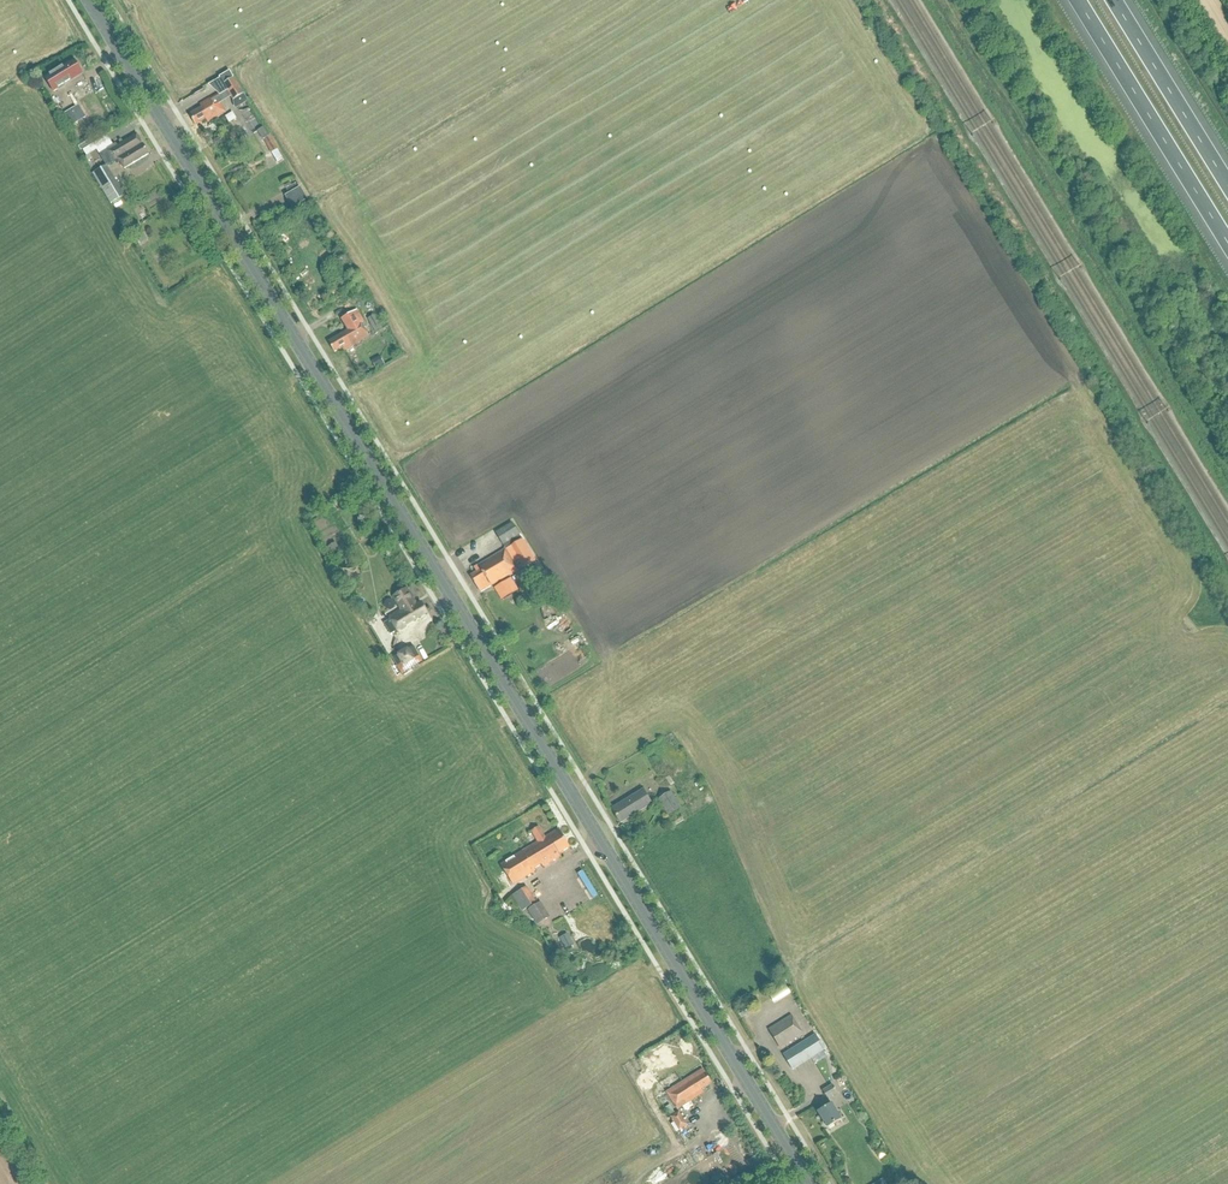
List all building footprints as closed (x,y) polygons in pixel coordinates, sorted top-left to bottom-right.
[(57,72),(45,80),(53,92),(64,85),(83,74),(75,60),(56,72),(57,72)] [(219,79),(223,85),(234,78),(229,71),(219,79)] [(244,94),(234,78),(223,85),(233,101),(244,94)] [(251,113),(259,111),(261,118),(264,118),(258,94),(248,96),(251,113)] [(190,116),(196,126),(206,120),(208,123),(226,113),(221,105),(224,103),(220,96),(211,101),(211,100),(204,104),(205,107),(190,116)] [(68,111),(62,115),(69,126),(70,128),(79,122),(86,118),(78,105),(71,109),(69,111),(68,111)] [(230,123),(237,119),(233,113),(226,117),(230,123)] [(263,127),(257,131),(263,140),(271,154),(274,152),(277,150),(274,146),(269,137),(263,127)] [(280,132),(275,135),(282,147),(288,144),(280,132)] [(93,133),(77,145),(81,151),(97,140),(93,133)] [(117,165),(120,163),(123,167),(147,153),(141,142),(141,143),(135,133),(116,145),(115,142),(99,152),(108,166),(115,162),(117,165)] [(288,145),(283,150),(290,157),(295,153),(288,145)] [(111,204),(112,204),(125,196),(107,166),(93,174),(111,204)] [(300,187),(285,196),(292,209),(308,200),(300,187)] [(316,265),(332,276),(338,267),(321,256),(316,265)] [(369,337),(362,325),(365,323),(358,312),(342,321),(349,332),(329,343),(334,352),(342,348),(344,351),(369,337)] [(367,319),(376,334),(384,329),(375,315),(367,319)] [(376,369),(385,365),(380,357),(372,362),(376,369)] [(506,550),(518,571),(535,561),(523,540),(521,541),(511,524),(496,533),(506,550)] [(369,538),(376,549),(384,544),(377,533),(369,538)] [(327,548),(332,556),(341,551),(335,543),(327,548)] [(480,593),(518,571),(506,550),(486,562),(487,564),(480,568),(481,570),(470,576),(480,593)] [(389,618),(392,623),(386,626),(391,635),(397,632),(427,615),(421,604),(416,607),(407,590),(394,598),(402,611),(389,618)] [(403,675),(418,666),(409,651),(394,660),(403,675)] [(612,809),(621,824),(652,805),(643,790),(612,809)] [(672,792),(665,795),(658,799),(668,815),(681,808),(672,792)] [(675,827),(684,821),(682,818),(673,824),(675,827)] [(569,848),(559,830),(545,839),(539,828),(531,832),(538,842),(501,865),(513,885),(536,871),(535,869),(542,865),(543,867),(561,856),(560,854),(569,848)] [(514,895),(524,889),(521,883),(510,889),(514,895)] [(541,903),(528,911),(537,925),(550,917),(541,903)] [(564,929),(574,927),(578,940),(589,938),(583,913),(561,918),(564,929)] [(565,949),(572,945),(567,935),(559,939),(565,949)] [(792,1017),(771,1030),(775,1037),(774,1037),(781,1049),(803,1035),(792,1017)] [(815,1035),(783,1055),(793,1071),(824,1051),(815,1035)] [(667,1093),(677,1110),(699,1096),(697,1093),(712,1083),(703,1070),(667,1093)] [(832,1085),(822,1091),(827,1099),(838,1093),(832,1085)] [(831,1104),(818,1113),(828,1128),(841,1119),(831,1104)] [(670,1117),(679,1131),(683,1128),(680,1123),(684,1120),(679,1112),(670,1117)] [(749,1170),(753,1176),(760,1172),(757,1166),(749,1170)]
